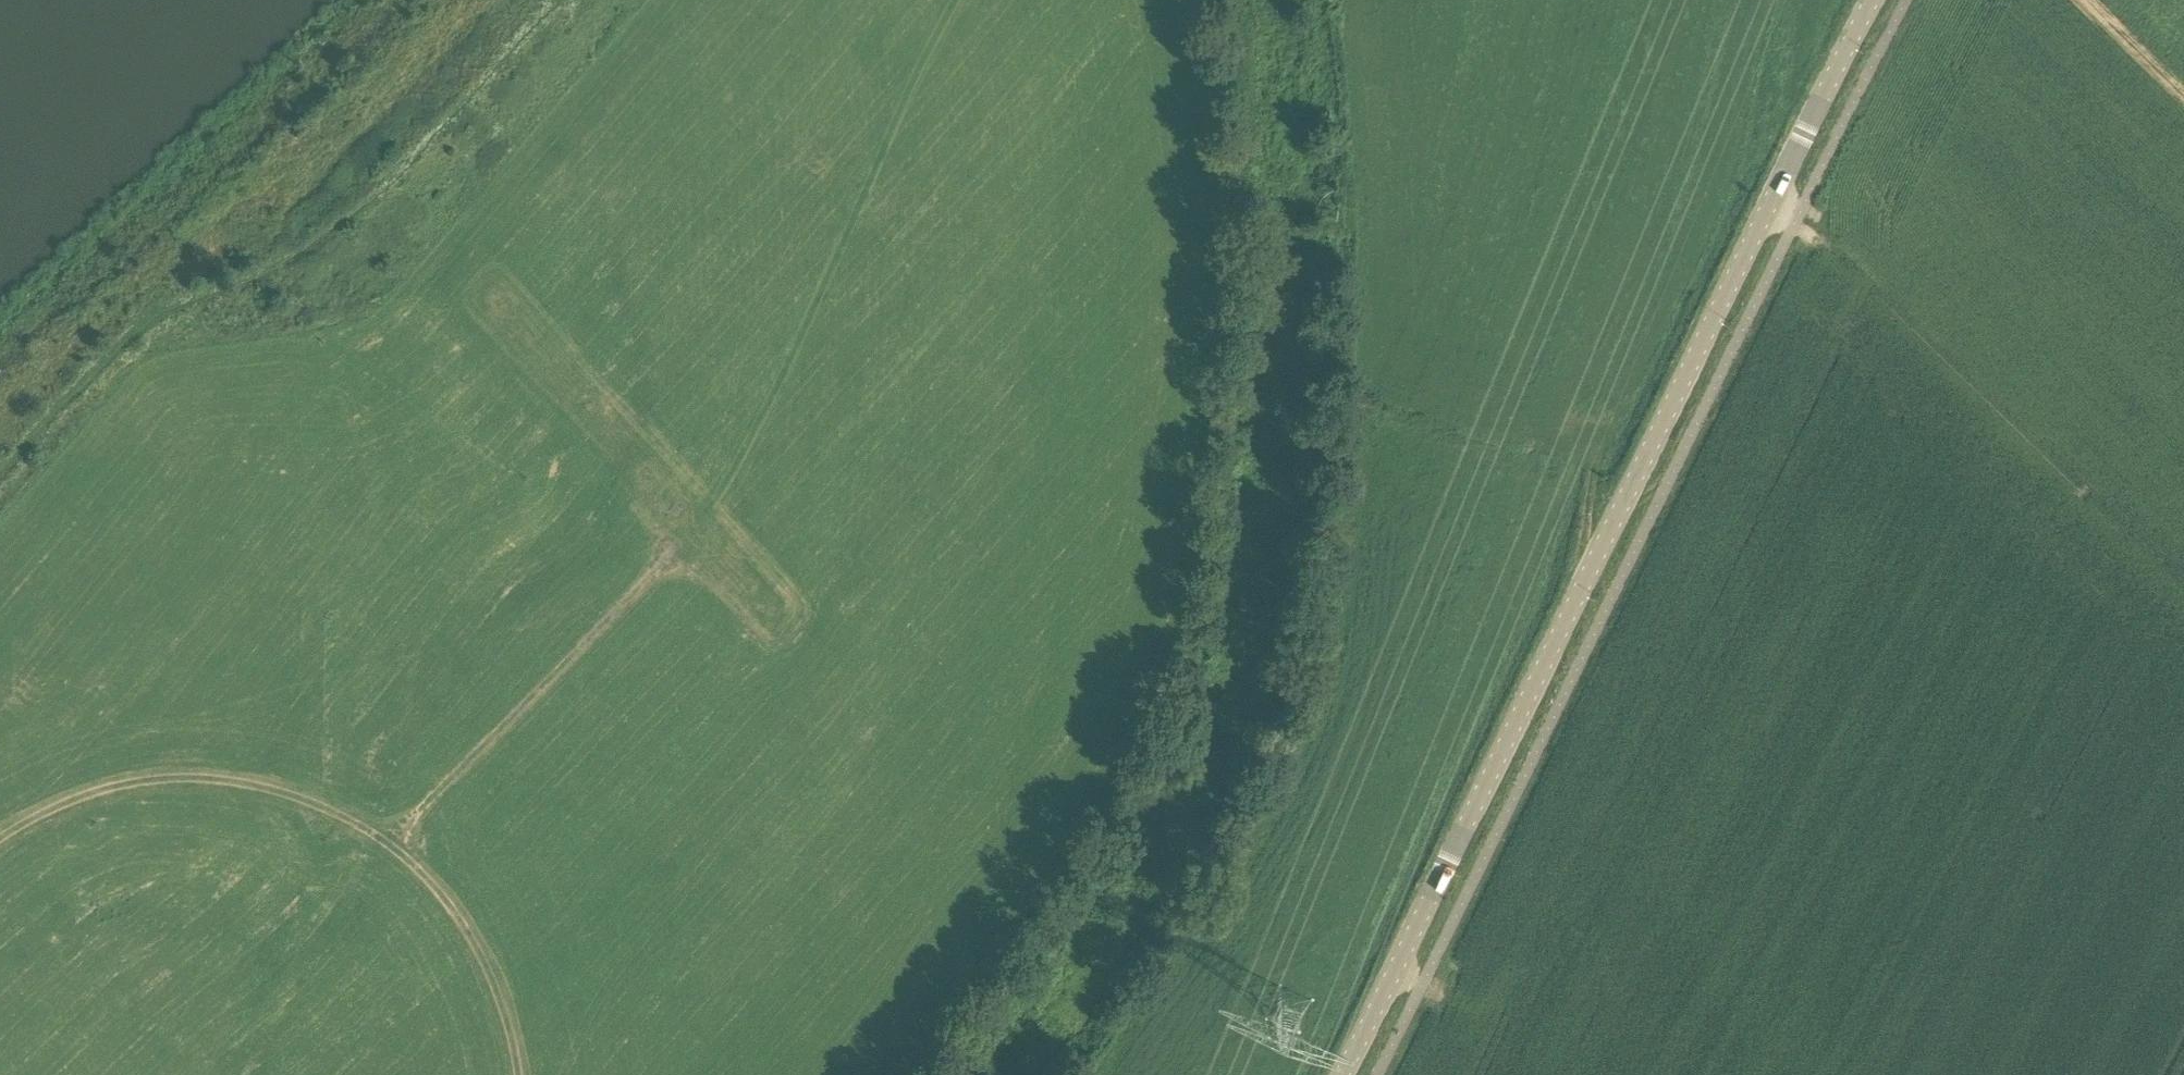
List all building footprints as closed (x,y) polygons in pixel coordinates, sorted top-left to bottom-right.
[(675,504),(668,511),(675,517),(681,510),(675,504)]
